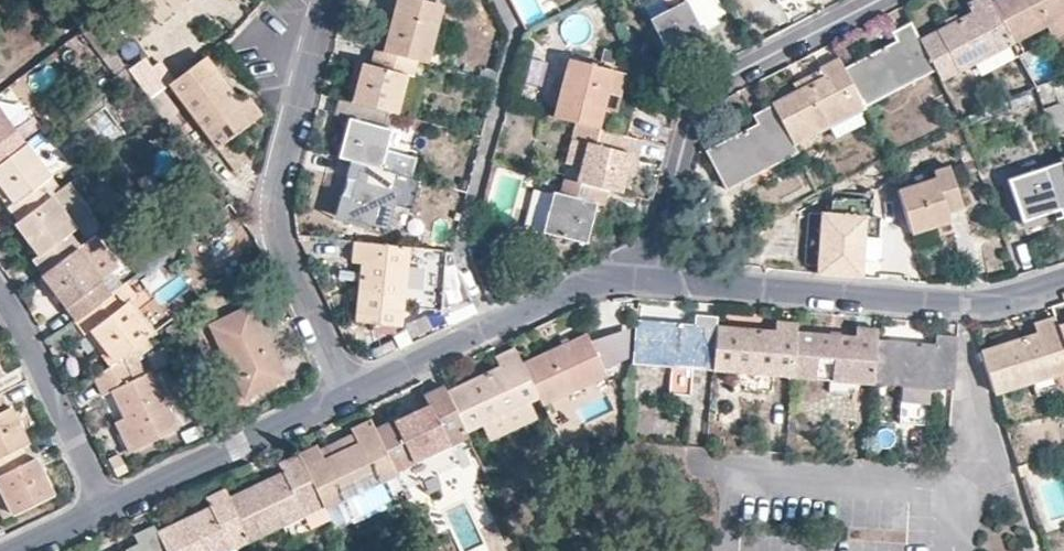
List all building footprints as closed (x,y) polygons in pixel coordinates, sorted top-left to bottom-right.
[(157,25),(183,0),(135,0),(157,25)] [(383,51),(416,61),(426,63),(441,7),(427,2),(427,0),(388,0),(385,11),(394,13),(383,51)] [(650,19),(670,58),(705,40),(701,32),(714,25),(702,0),(684,0),(685,2),(650,19)] [(939,80),(1010,43),(989,5),(987,0),(978,0),(968,6),(972,14),(920,41),(935,71),(939,80)] [(1010,43),(1041,27),(1063,15),(1063,0),(998,0),(989,5),(1010,43)] [(1063,35),(1063,15),(1041,27),(1050,43),(1063,35)] [(896,41),(844,68),(865,107),(935,71),(920,41),(910,22),(892,32),(896,41)] [(383,51),(375,49),(370,66),(364,64),(352,103),(395,115),(406,76),(411,77),(416,61),(383,51)] [(127,69),(115,53),(105,60),(117,76),(127,69)] [(795,91),(771,103),(772,106),(794,147),(828,129),(859,113),(866,109),(865,107),(844,68),(839,57),(819,67),(823,76),(795,91)] [(240,104),(205,58),(169,84),(236,171),(249,161),(232,137),(260,116),(246,99),(240,104)] [(570,60),(555,118),(577,123),(597,128),(606,95),(612,71),(570,60)] [(791,81),(795,91),(823,76),(819,67),(791,81)] [(127,69),(117,76),(109,82),(117,92),(134,79),(127,69)] [(625,74),(612,71),(606,95),(620,98),(625,74)] [(160,113),(165,120),(174,114),(158,93),(150,99),(160,113)] [(352,103),(338,99),(334,116),(348,120),(337,158),(350,161),(411,178),(416,159),(386,151),(397,115),(395,115),(352,103)] [(726,190),(797,153),(794,147),(772,106),(752,116),(757,125),(706,151),(726,190)] [(1043,110),(1053,136),(1063,132),(1063,122),(1058,106),(1043,110)] [(26,144),(0,110),(0,163),(26,144)] [(863,123),(859,113),(828,129),(833,139),(863,123)] [(639,156),(643,140),(597,128),(577,123),(573,140),(588,144),(578,183),(606,190),(620,193),(626,173),(631,153),(639,156)] [(588,144),(573,140),(563,179),(564,179),(578,183),(588,144)] [(26,144),(0,163),(0,184),(14,203),(9,206),(18,220),(50,197),(53,195),(42,181),(49,175),(26,144)] [(639,156),(631,153),(626,173),(634,175),(639,156)] [(411,178),(350,161),(345,178),(355,180),(350,199),(343,218),(364,225),(386,231),(393,207),(411,211),(419,181),(411,178)] [(936,179),(898,190),(912,234),(949,222),(947,213),(960,208),(949,168),(935,172),(936,179)] [(1063,215),(1063,172),(1048,176),(1046,169),(1008,180),(1022,221),(1060,209),(1062,216),(1063,215)] [(578,183),(564,179),(561,195),(554,193),(544,233),(586,243),(596,205),(602,206),(606,190),(578,183)] [(822,214),(817,275),(862,277),(863,258),(878,259),(882,217),(871,216),(873,193),(866,192),(866,195),(834,192),(832,215),(822,214)] [(343,218),(350,199),(338,196),(331,220),(363,230),(364,225),(343,218)] [(18,220),(15,223),(39,254),(34,257),(44,272),(75,248),(78,246),(68,233),(74,229),(50,197),(18,220)] [(596,205),(586,243),(600,247),(609,208),(602,206),(596,205)] [(410,248),(351,242),(349,263),(360,264),(355,322),(400,327),(410,248)] [(44,272),(41,274),(75,319),(108,295),(98,281),(99,280),(75,248),(44,272)] [(471,303),(449,251),(442,251),(442,312),(450,314),(471,303)] [(108,295),(75,319),(84,332),(91,327),(116,361),(145,339),(148,336),(124,303),(133,295),(124,282),(108,295)] [(249,306),(211,325),(244,397),(282,378),(249,306)] [(694,324),(637,320),(633,363),(713,370),(717,326),(718,316),(696,315),(694,324)] [(1063,371),(1063,348),(1057,327),(1054,317),(1033,324),(1035,333),(982,351),(995,393),(1031,381),(1059,372),(1063,371)] [(717,326),(713,370),(794,377),(798,333),(799,323),(775,321),(774,331),(717,326)] [(91,327),(84,332),(109,366),(116,361),(91,327)] [(857,382),(874,384),(877,338),(878,330),(857,328),(855,336),(798,333),(794,377),(831,380),(857,382)] [(539,397),(542,405),(605,375),(585,334),(523,363),(539,397)] [(931,389),(952,390),(957,337),(937,335),(935,343),(877,338),(874,384),(903,386),(901,421),(927,424),(931,389)] [(109,366),(93,378),(101,395),(110,390),(122,418),(114,421),(128,452),(177,427),(151,371),(146,373),(138,357),(151,347),(145,339),(116,361),(109,366)] [(499,366),(447,392),(466,432),(486,422),(494,436),(533,418),(527,402),(539,397),(523,363),(516,348),(496,357),(499,366)] [(1059,372),(1031,381),(1036,397),(1063,388),(1059,372)] [(857,382),(831,380),(830,392),(855,394),(857,382)] [(429,404),(376,430),(395,471),(468,436),(466,432),(447,392),(445,386),(425,396),(429,404)] [(28,445),(9,407),(3,410),(0,404),(0,458),(21,448),(28,445)] [(329,520),(332,527),(405,491),(395,471),(376,430),(371,420),(351,430),(353,434),(357,442),(325,460),(319,450),(317,445),(298,455),(329,520)] [(353,434),(319,450),(325,460),(357,442),(353,434)] [(21,448),(0,458),(0,490),(12,514),(49,496),(34,460),(27,462),(21,448)] [(295,536),(329,520),(298,455),(279,463),(284,473),(230,499),(249,540),(287,521),(295,536)] [(4,519),(12,514),(0,490),(0,511),(4,519)] [(249,540),(230,499),(226,490),(206,499),(211,508),(157,534),(165,550),(232,550),(231,549),(249,540)] [(157,534),(152,524),(134,533),(138,542),(119,550),(165,550),(157,534)]
